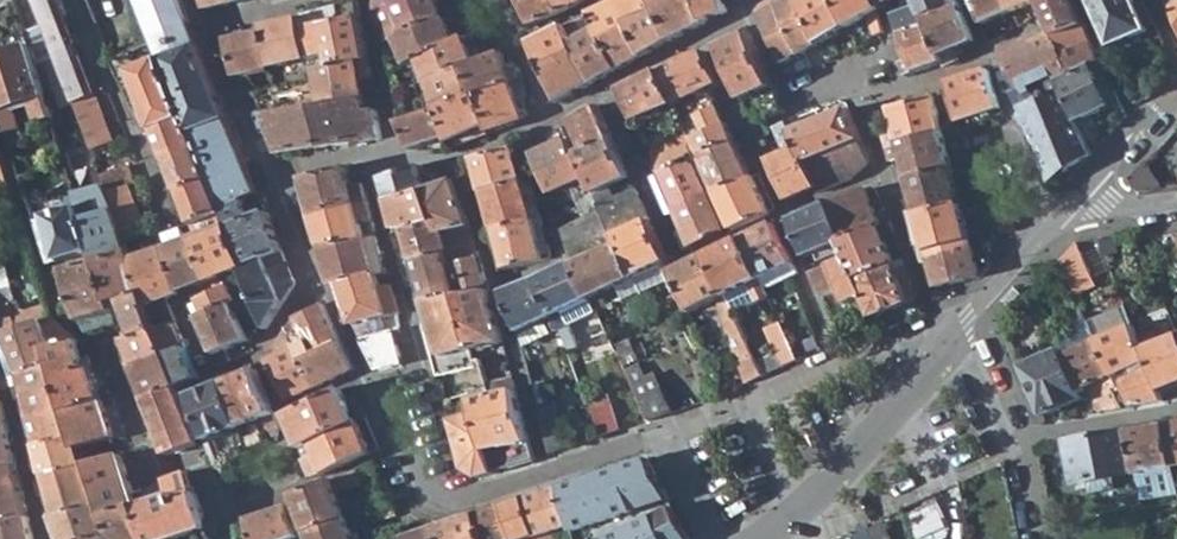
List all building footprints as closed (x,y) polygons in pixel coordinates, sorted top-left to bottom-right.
[(64,0),(38,0),(77,103),(102,95),(64,0)] [(180,0),(141,0),(155,37),(189,22),(180,0)] [(207,10),(242,1),(241,0),(204,0),(207,10)] [(357,0),(341,4),(343,21),(322,25),(328,57),(330,68),(369,61),(358,0),(357,0)] [(446,20),(438,2),(437,0),(380,0),(379,0),(374,6),(386,42),(390,41),(446,20)] [(563,11),(558,0),(519,0),(532,24),(563,11)] [(563,11),(583,0),(558,0),(563,11)] [(629,22),(660,10),(656,2),(656,0),(617,0),(590,12),(595,23),(603,40),(632,27),(629,22)] [(699,0),(661,0),(656,2),(660,10),(672,42),(707,23),(699,0)] [(722,0),(699,0),(707,23),(727,15),(722,0)] [(822,43),(803,0),(796,0),(783,6),(805,53),(822,43)] [(838,0),(803,0),(822,43),(850,27),(838,0)] [(877,0),(838,0),(850,27),(868,17),(877,36),(887,31),(879,11),(881,10),(877,0)] [(881,10),(883,15),(889,13),(887,7),(891,4),(898,0),(877,0),(881,10)] [(921,11),(925,20),(959,1),(960,0),(917,0),(921,11)] [(1014,10),(1009,0),(975,0),(985,24),(1014,10)] [(1014,10),(1035,0),(1009,0),(1014,10)] [(1085,23),(1074,0),(1040,0),(1052,33),(1053,36),(1085,23)] [(1130,0),(1091,0),(1112,45),(1143,32),(1130,0)] [(1176,30),(1176,0),(1165,0),(1176,30)] [(959,1),(925,20),(943,64),(944,65),(961,57),(959,49),(975,42),(959,1)] [(783,6),(762,16),(784,63),(792,77),(812,68),(805,53),(783,6)] [(301,19),(303,28),(322,25),(319,10),(300,16),(301,19)] [(629,22),(632,27),(645,57),(672,42),(660,10),(629,22)] [(902,33),(925,20),(921,11),(897,19),(902,33)] [(566,23),(573,40),(585,35),(578,18),(566,23)] [(270,69),(328,57),(322,25),(303,28),(301,19),(261,27),(262,31),(270,69)] [(451,19),(446,20),(390,41),(393,47),(385,50),(391,72),(408,64),(421,57),(460,39),(451,19)] [(943,64),(925,20),(902,33),(909,51),(900,55),(907,76),(943,64)] [(164,59),(198,43),(189,22),(155,37),(161,51),(163,57),(164,59)] [(544,68),(578,53),(573,40),(566,23),(531,40),(544,68)] [(591,86),(619,71),(603,40),(595,23),(588,27),(590,33),(585,35),(573,40),(578,53),(591,86)] [(1053,36),(1065,73),(1099,59),(1101,59),(1085,23),(1053,36)] [(603,40),(619,71),(645,57),(632,27),(603,40)] [(270,69),(262,31),(226,37),(234,76),(251,73),(270,69)] [(1093,152),(1081,119),(1065,73),(1053,36),(1052,33),(1001,56),(1018,94),(1015,95),(1050,184),(1092,153),(1093,152)] [(745,102),(775,88),(752,35),(720,49),(745,102)] [(466,37),(460,39),(421,57),(429,80),(463,67),(475,62),(469,45),(466,37)] [(478,94),(515,81),(508,65),(502,52),(492,55),(485,39),(469,45),(475,62),(463,67),(478,94)] [(187,120),(198,150),(211,182),(223,215),(224,217),(244,210),(263,204),(246,163),(229,169),(224,157),(211,126),(227,119),(198,43),(164,59),(187,120)] [(842,53),(838,43),(825,49),(829,59),(842,53)] [(23,135),(15,105),(37,99),(44,122),(55,118),(31,44),(0,54),(0,110),(9,140),(23,135)] [(709,50),(666,70),(662,71),(678,105),(712,90),(724,85),(709,50)] [(153,62),(134,71),(155,126),(157,131),(187,120),(164,59),(163,57),(161,51),(151,55),(153,62)] [(544,68),(560,102),(591,86),(578,53),(544,68)] [(408,64),(417,84),(429,80),(421,57),(408,64)] [(1094,114),(1116,106),(1099,59),(1065,73),(1081,119),(1094,114)] [(1099,59),(1116,106),(1123,104),(1101,59),(1099,59)] [(257,91),(266,113),(367,103),(363,82),(372,80),(369,61),(330,68),(315,71),(316,78),(311,79),(311,82),(257,91)] [(508,65),(515,81),(524,78),(522,72),(512,63),(508,65)] [(391,72),(396,92),(417,84),(408,64),(391,72)] [(438,108),(478,94),(463,67),(429,80),(434,96),(423,99),(400,106),(403,120),(438,108)] [(126,75),(125,69),(116,72),(119,78),(126,75)] [(947,83),(957,120),(1000,109),(991,70),(947,83)] [(626,91),(639,121),(678,105),(662,71),(626,91)] [(490,135),(526,122),(525,108),(515,81),(478,94),(487,127),(490,135)] [(396,92),(400,106),(423,99),(417,84),(396,92)] [(685,121),(721,105),(712,90),(678,105),(685,121)] [(487,127),(478,94),(438,108),(447,138),(449,142),(487,127)] [(77,103),(94,149),(116,141),(102,95),(77,103)] [(901,143),(942,132),(932,96),(891,107),(895,118),(898,131),(901,143)] [(280,153),(382,140),(377,110),(368,111),(367,103),(266,113),(280,153)] [(694,140),(730,124),(721,105),(685,121),(691,135),(694,140)] [(849,107),(821,120),(834,152),(863,140),(849,107)] [(447,138),(438,108),(403,120),(410,149),(447,138)] [(574,121),(587,150),(616,139),(599,108),(574,121)] [(1093,152),(1104,139),(1094,114),(1081,119),(1093,152)] [(796,118),(788,121),(800,148),(807,163),(834,152),(821,120),(800,128),(796,118)] [(187,120),(157,131),(155,126),(146,129),(147,130),(150,136),(158,133),(168,160),(198,150),(187,120)] [(702,154),(738,138),(732,124),(730,124),(694,140),(700,155),(702,154)] [(890,147),(901,143),(898,131),(886,134),(890,147)] [(910,179),(952,167),(942,132),(901,143),(905,158),(910,179)] [(653,152),(662,171),(698,156),(700,155),(694,140),(691,135),(653,152)] [(718,190),(754,175),(738,138),(702,154),(718,190)] [(594,193),(634,177),(616,139),(587,150),(583,152),(577,154),(590,183),(594,193)] [(821,193),(874,170),(863,140),(834,152),(807,163),(819,188),(821,193)] [(105,179),(126,172),(116,141),(94,149),(105,179)] [(590,183),(577,154),(572,141),(536,155),(551,192),(553,198),(574,190),(590,183)] [(895,161),(905,158),(901,143),(890,147),(895,161)] [(486,193),(526,182),(522,168),(516,144),(474,157),(485,193),(486,193)] [(790,201),(801,195),(819,188),(807,163),(800,148),(772,161),(790,201)] [(168,160),(180,193),(181,194),(211,182),(198,150),(168,160)] [(246,163),(240,150),(224,157),(229,169),(246,163)] [(8,179),(0,152),(0,182),(8,179)] [(662,171),(654,174),(671,215),(681,211),(714,195),(698,156),(662,171)] [(476,195),(485,193),(474,157),(466,160),(476,195)] [(1134,191),(1161,189),(1146,161),(1129,179),(1134,191)] [(389,200),(429,188),(420,166),(383,178),(389,200)] [(351,167),(304,179),(314,215),(361,204),(370,201),(365,185),(356,187),(351,167)] [(920,216),(962,204),(952,167),(910,179),(920,216)] [(533,180),(530,169),(522,168),(526,182),(533,180)] [(735,229),(771,214),(754,175),(718,190),(735,229)] [(599,206),(639,189),(635,179),(634,177),(594,193),(596,200),(599,206)] [(442,235),(473,228),(456,180),(429,188),(437,218),(442,235)] [(528,190),(536,188),(533,180),(526,182),(528,190)] [(82,205),(84,218),(115,209),(110,193),(106,182),(79,191),(81,195),(82,205)] [(204,221),(223,215),(211,182),(181,194),(193,225),(204,221)] [(528,190),(526,182),(486,193),(496,230),(536,221),(528,190)] [(590,183),(574,190),(581,206),(596,200),(594,193),(590,183)] [(146,232),(131,186),(110,193),(115,209),(124,240),(131,237),(136,236),(146,232)] [(843,241),(882,224),(882,222),(869,187),(830,205),(843,241)] [(437,218),(429,188),(389,200),(396,230),(400,229),(437,218)] [(672,261),(639,189),(599,206),(603,217),(631,281),(638,277),(672,261)] [(49,202),(45,207),(48,217),(82,205),(81,195),(79,191),(49,202)] [(681,211),(696,248),(730,233),(714,195),(681,211)] [(588,223),(603,217),(599,206),(596,200),(581,206),(588,223)] [(370,237),(361,204),(314,215),(325,249),(370,237)] [(929,255),(972,242),(962,204),(920,216),(922,225),(929,255)] [(84,218),(82,205),(48,217),(34,222),(48,264),(89,253),(84,218)] [(820,251),(843,241),(830,205),(793,220),(808,256),(820,251)] [(89,253),(93,262),(128,252),(127,247),(124,240),(115,209),(84,218),(89,253)] [(236,250),(276,234),(267,212),(247,219),(244,210),(224,217),(236,250)] [(196,237),(213,280),(243,269),(236,250),(224,217),(223,215),(204,221),(205,234),(196,237)] [(920,216),(914,217),(917,227),(922,225),(920,216)] [(595,300),(631,281),(603,217),(588,223),(562,233),(572,265),(578,263),(595,299),(595,300)] [(400,229),(408,254),(402,256),(405,263),(447,252),(442,235),(437,218),(400,229)] [(538,229),(546,227),(544,219),(536,221),(538,229)] [(858,278),(895,263),(885,237),(894,233),(892,226),(890,219),(882,222),(882,224),(843,241),(845,249),(849,257),(858,278)] [(496,230),(507,270),(546,259),(543,248),(538,229),(536,221),(496,230)] [(744,240),(762,280),(781,272),(786,281),(798,273),(782,237),(777,226),(744,240)] [(447,252),(477,245),(473,228),(442,235),(447,252)] [(168,247),(185,241),(181,229),(163,235),(168,247)] [(243,269),(265,328),(295,284),(286,256),(276,234),(236,250),(243,269)] [(143,256),(136,236),(131,237),(134,244),(127,247),(128,252),(132,260),(143,256)] [(127,247),(134,244),(131,237),(124,240),(127,247)] [(185,291),(213,280),(196,237),(185,241),(168,247),(185,291)] [(381,275),(370,237),(325,249),(335,287),(341,285),(380,275),(381,275)] [(744,240),(708,257),(736,314),(770,298),(762,280),(744,240)] [(845,249),(843,241),(820,251),(823,258),(845,249)] [(1060,260),(1075,296),(1098,285),(1080,241),(1076,241),(1060,260)] [(938,288),(981,277),(981,276),(972,242),(929,255),(938,288)] [(1114,250),(1111,243),(1104,245),(1107,253),(1114,250)] [(451,264),(479,257),(477,245),(447,252),(451,264)] [(551,245),(543,248),(546,259),(552,258),(554,254),(551,245)] [(132,260),(142,291),(156,331),(178,323),(168,297),(185,291),(168,247),(143,256),(132,260)] [(142,291),(132,260),(128,252),(93,262),(110,302),(120,299),(142,291)] [(405,277),(417,275),(426,305),(460,297),(451,264),(447,252),(405,263),(400,264),(405,277)] [(451,264),(460,297),(489,291),(479,257),(451,264)] [(736,314),(708,257),(677,271),(680,276),(690,302),(693,311),(721,300),(726,321),(745,368),(759,362),(736,314)] [(866,298),(858,278),(849,257),(816,272),(826,298),(843,292),(848,305),(866,298)] [(672,261),(638,277),(647,291),(680,276),(677,271),(672,261)] [(110,302),(93,262),(62,270),(79,320),(113,309),(110,302)] [(11,305),(16,298),(8,263),(0,265),(0,309),(11,305)] [(578,263),(572,265),(536,280),(555,320),(560,333),(568,353),(578,349),(571,326),(567,312),(595,300),(595,299),(578,263)] [(874,318),(918,299),(907,268),(898,271),(895,263),(858,278),(866,298),(874,318)] [(380,275),(341,285),(354,325),(374,320),(383,318),(401,314),(392,286),(383,288),(380,275)] [(536,280),(504,293),(520,332),(518,334),(522,347),(560,333),(555,320),(536,280)] [(206,315),(230,304),(236,301),(228,287),(200,300),(206,315)] [(120,299),(132,329),(124,331),(127,339),(156,331),(142,291),(120,299)] [(475,351),(505,343),(489,291),(460,297),(475,351)] [(426,305),(441,358),(433,359),(439,379),(483,370),(482,365),(479,366),(475,351),(460,297),(426,305)] [(571,326),(600,312),(595,300),(567,312),(571,326)] [(1078,303),(1068,307),(1074,322),(1084,318),(1078,303)] [(228,349),(250,341),(230,304),(206,315),(200,317),(217,354),(228,349)] [(324,304),(296,317),(287,329),(316,387),(354,368),(324,304)] [(20,330),(13,311),(11,305),(0,309),(0,336),(20,330)] [(20,330),(41,323),(37,309),(13,311),(20,330)] [(118,320),(113,309),(79,320),(81,324),(89,329),(118,320)] [(378,336),(387,334),(383,318),(374,320),(378,336)] [(21,374),(51,365),(45,350),(76,340),(52,319),(41,323),(20,330),(0,336),(0,351),(11,378),(21,375),(21,374)] [(165,357),(188,349),(178,323),(156,331),(164,355),(165,357)] [(783,368),(799,362),(782,323),(767,330),(783,368)] [(1095,341),(1111,376),(1120,372),(1124,383),(1133,406),(1165,401),(1160,390),(1143,349),(1132,325),(1095,341)] [(287,401),(316,387),(287,329),(275,346),(279,353),(268,361),(287,401)] [(128,365),(164,355),(156,331),(127,339),(119,341),(128,365)] [(378,336),(361,340),(377,371),(403,364),(394,334),(394,332),(387,334),(378,336)] [(1143,349),(1160,390),(1176,384),(1176,333),(1143,349)] [(1085,345),(1080,336),(1057,345),(1059,350),(1062,355),(1085,345)] [(630,339),(616,346),(623,362),(637,355),(630,339)] [(51,365),(55,380),(94,368),(87,349),(80,351),(76,340),(45,350),(51,365)] [(1115,387),(1111,376),(1095,341),(1085,345),(1062,355),(1082,400),(1087,398),(1083,390),(1088,388),(1099,411),(1121,408),(1114,387),(1115,387)] [(177,389),(199,379),(188,349),(165,357),(177,389)] [(232,359),(228,349),(217,354),(221,364),(232,359)] [(1059,350),(1021,366),(1043,414),(1082,400),(1062,355),(1059,350)] [(177,389),(165,357),(164,355),(128,365),(141,400),(149,397),(177,389)] [(623,362),(632,383),(646,377),(637,355),(623,362)] [(745,368),(749,383),(766,376),(759,362),(745,368)] [(27,397),(58,388),(55,380),(51,365),(21,374),(21,375),(27,397)] [(66,411),(105,400),(102,393),(94,368),(55,380),(58,388),(65,409),(66,411)] [(243,426),(242,426),(250,449),(272,440),(261,419),(267,417),(274,414),(255,370),(225,383),(243,426)] [(1111,376),(1115,387),(1124,383),(1120,372),(1111,376)] [(632,383),(650,421),(672,413),(656,374),(646,377),(632,383)] [(497,395),(516,388),(514,378),(495,385),(497,395)] [(250,449),(242,426),(243,426),(225,383),(191,397),(208,441),(217,438),(223,435),(231,457),(250,449)] [(25,398),(32,420),(65,409),(58,388),(27,397),(25,398)] [(302,448),(358,421),(342,388),(341,388),(286,415),(302,448)] [(476,416),(493,474),(538,459),(516,388),(497,395),(490,397),(472,403),(476,416)] [(169,456),(199,444),(177,389),(149,397),(169,456)] [(470,395),(472,403),(490,397),(488,389),(470,395)] [(609,394),(590,399),(602,438),(620,431),(609,394)] [(125,434),(114,398),(110,399),(105,400),(66,411),(74,437),(78,450),(125,434)] [(549,455),(570,449),(558,404),(537,409),(549,455)] [(40,448),(74,437),(66,411),(65,409),(32,420),(40,448)] [(273,431),(279,428),(274,414),(267,417),(273,431)] [(477,479),(493,474),(476,416),(462,420),(464,426),(452,430),(463,470),(477,479)] [(452,430),(464,426),(462,420),(451,424),(452,430)] [(302,448),(316,477),(372,452),(358,421),(302,448)] [(1168,426),(1176,477),(1176,425),(1168,426)] [(1139,472),(1144,497),(1176,493),(1176,477),(1168,426),(1134,432),(1139,472)] [(1069,443),(1074,482),(1139,472),(1134,432),(1069,443)] [(48,478),(84,467),(78,450),(74,437),(40,448),(48,478)] [(208,441),(216,463),(225,459),(217,438),(208,441)] [(9,467),(0,440),(0,469),(9,467)] [(133,494),(133,491),(121,455),(84,467),(97,505),(104,503),(133,494)] [(649,461),(562,488),(579,538),(689,538),(649,461)] [(350,519),(342,494),(364,485),(362,480),(376,473),(372,466),(333,482),(332,480),(295,493),(299,504),(308,533),(350,519)] [(9,467),(0,469),(0,522),(25,518),(9,467)] [(97,505),(84,467),(48,478),(37,481),(42,497),(51,494),(58,518),(97,505)] [(177,538),(208,528),(188,473),(145,488),(149,499),(136,503),(149,538),(177,538)] [(149,499),(145,488),(133,491),(133,494),(136,503),(149,499)] [(562,488),(561,489),(526,500),(538,536),(560,529),(564,538),(579,538),(562,488)] [(901,502),(907,513),(937,500),(931,488),(901,502)] [(136,503),(133,494),(104,503),(114,532),(116,538),(149,538),(136,503)] [(526,500),(504,507),(515,538),(530,538),(538,536),(526,500)] [(66,538),(95,538),(114,532),(104,503),(97,505),(58,518),(66,538)] [(935,504),(908,516),(919,538),(943,538),(949,536),(935,504)] [(255,538),(290,538),(300,536),(292,506),(292,507),(250,520),(255,538)] [(487,538),(515,538),(504,507),(479,515),(487,538)] [(358,538),(371,538),(363,515),(350,519),(358,538)] [(479,515),(437,528),(440,538),(487,538),(479,515)] [(25,518),(0,522),(0,538),(31,538),(25,518)] [(350,519),(308,533),(311,538),(358,538),(350,519)] [(871,538),(890,538),(883,523),(867,529),(871,538)] [(437,528),(404,538),(405,538),(440,538),(437,528)] [(853,538),(871,538),(867,529),(852,536),(853,538)]
